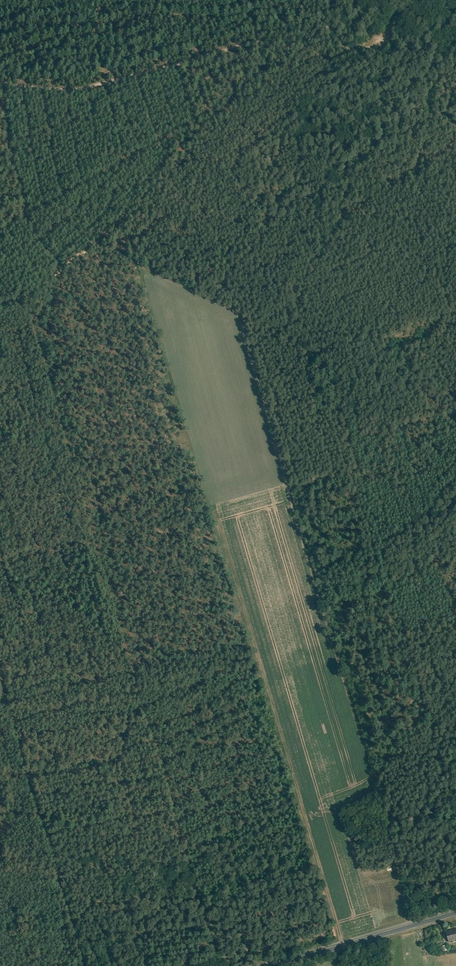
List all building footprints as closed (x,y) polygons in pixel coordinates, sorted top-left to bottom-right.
[(445,933),(448,942),(455,940),(455,930),(445,933)]
